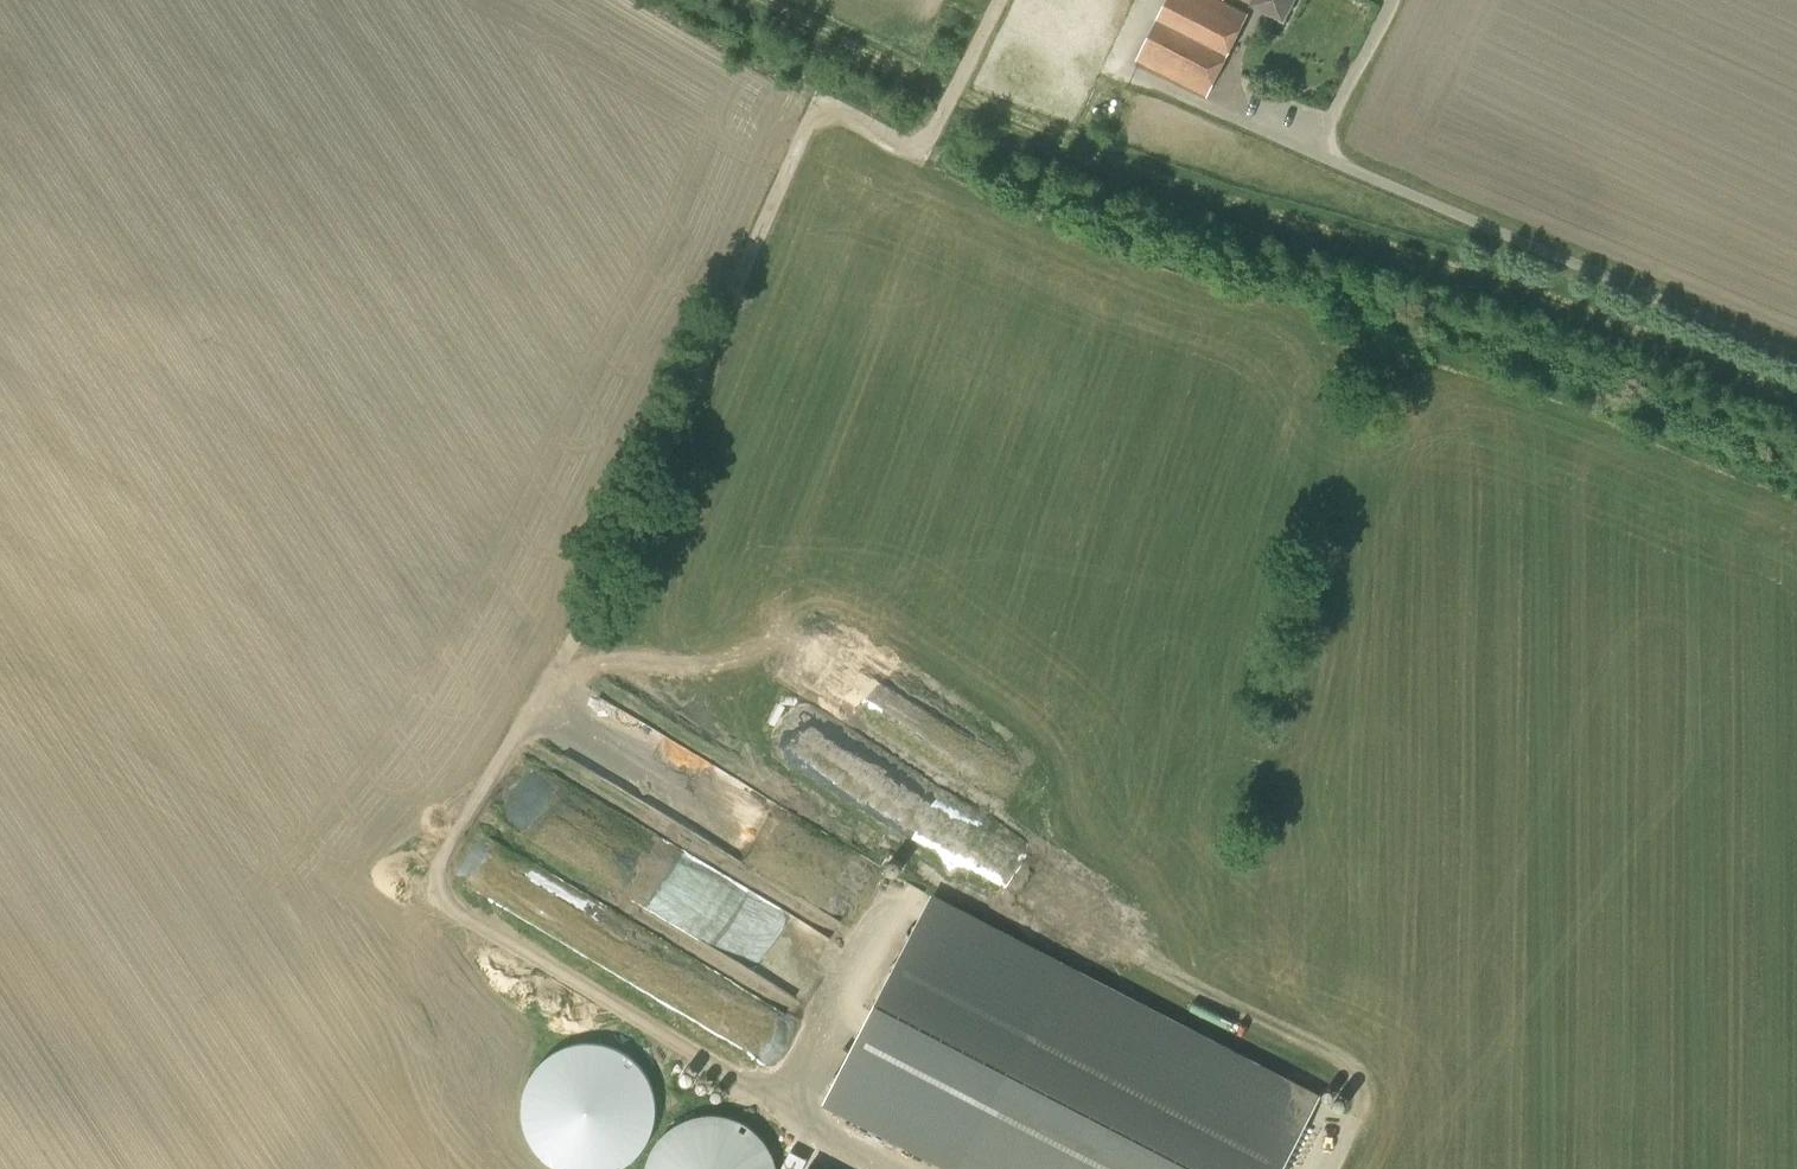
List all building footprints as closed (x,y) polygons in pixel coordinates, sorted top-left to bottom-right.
[(1208,96),(1250,13),(1224,0),(1166,0),(1137,60),(1208,96)] [(1253,4),(1285,20),(1295,0),(1255,0),(1253,4)] [(948,1168),(1282,1168),(1321,1095),(1061,960),(932,894),(823,1105),(948,1168)] [(768,1148),(760,1138),(750,1129),(738,1123),(726,1119),(713,1118),(700,1119),(688,1123),(676,1129),(666,1137),(658,1147),(652,1158),(648,1168),(777,1168),(774,1159),(768,1148)]
